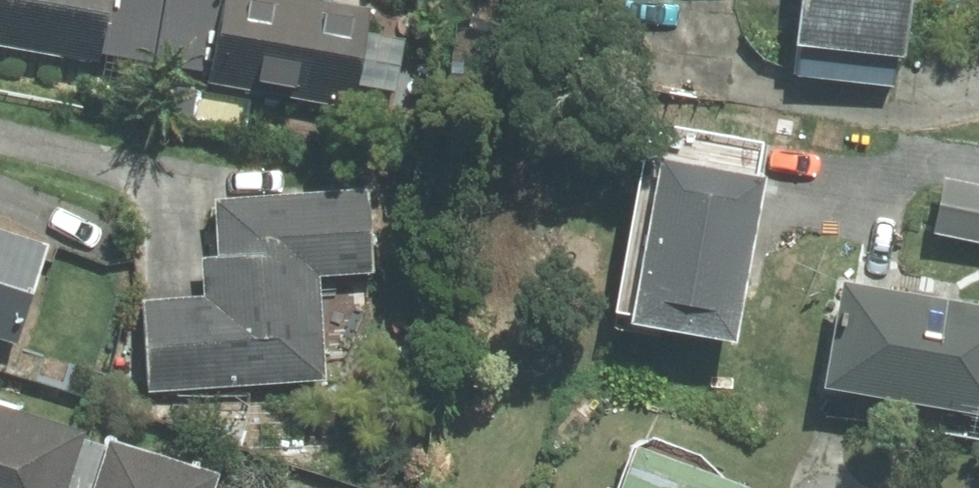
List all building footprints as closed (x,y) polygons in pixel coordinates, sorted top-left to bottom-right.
[(83,66),(86,52),(139,61),(149,0),(0,0),(0,53),(83,66)] [(287,0),(155,0),(144,68),(191,76),(190,87),(343,112),(359,12),(287,0)] [(770,51),(782,52),(780,72),(881,83),(889,0),(776,0),(770,51)] [(627,159),(597,326),(712,346),(742,179),(627,159)] [(926,179),(915,235),(978,247),(978,189),(926,179)] [(150,290),(156,383),(313,372),(307,276),(355,273),(350,193),(197,203),(201,260),(188,261),(189,287),(150,290)] [(27,335),(62,230),(0,209),(0,326),(27,335)] [(796,390),(978,419),(978,311),(814,284),(796,390)] [(0,387),(0,487),(222,487),(232,460),(121,423),(116,438),(91,430),(95,418),(0,387)] [(611,453),(599,487),(715,487),(611,453)]
